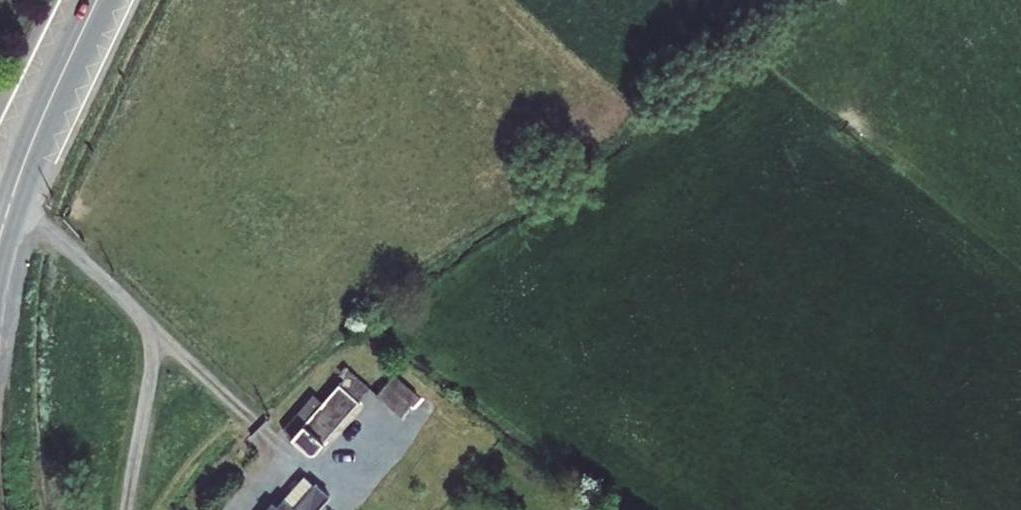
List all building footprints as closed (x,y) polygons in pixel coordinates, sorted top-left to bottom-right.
[(344,366),(332,379),(359,405),(371,392),(344,366)] [(395,376),(375,398),(399,421),(420,400),(395,376)] [(280,434),(298,451),(316,450),(359,405),(332,379),(280,434)] [(253,509),(310,509),(318,502),(303,485),(278,508),(270,501),(262,509),(258,506),(253,509)]
